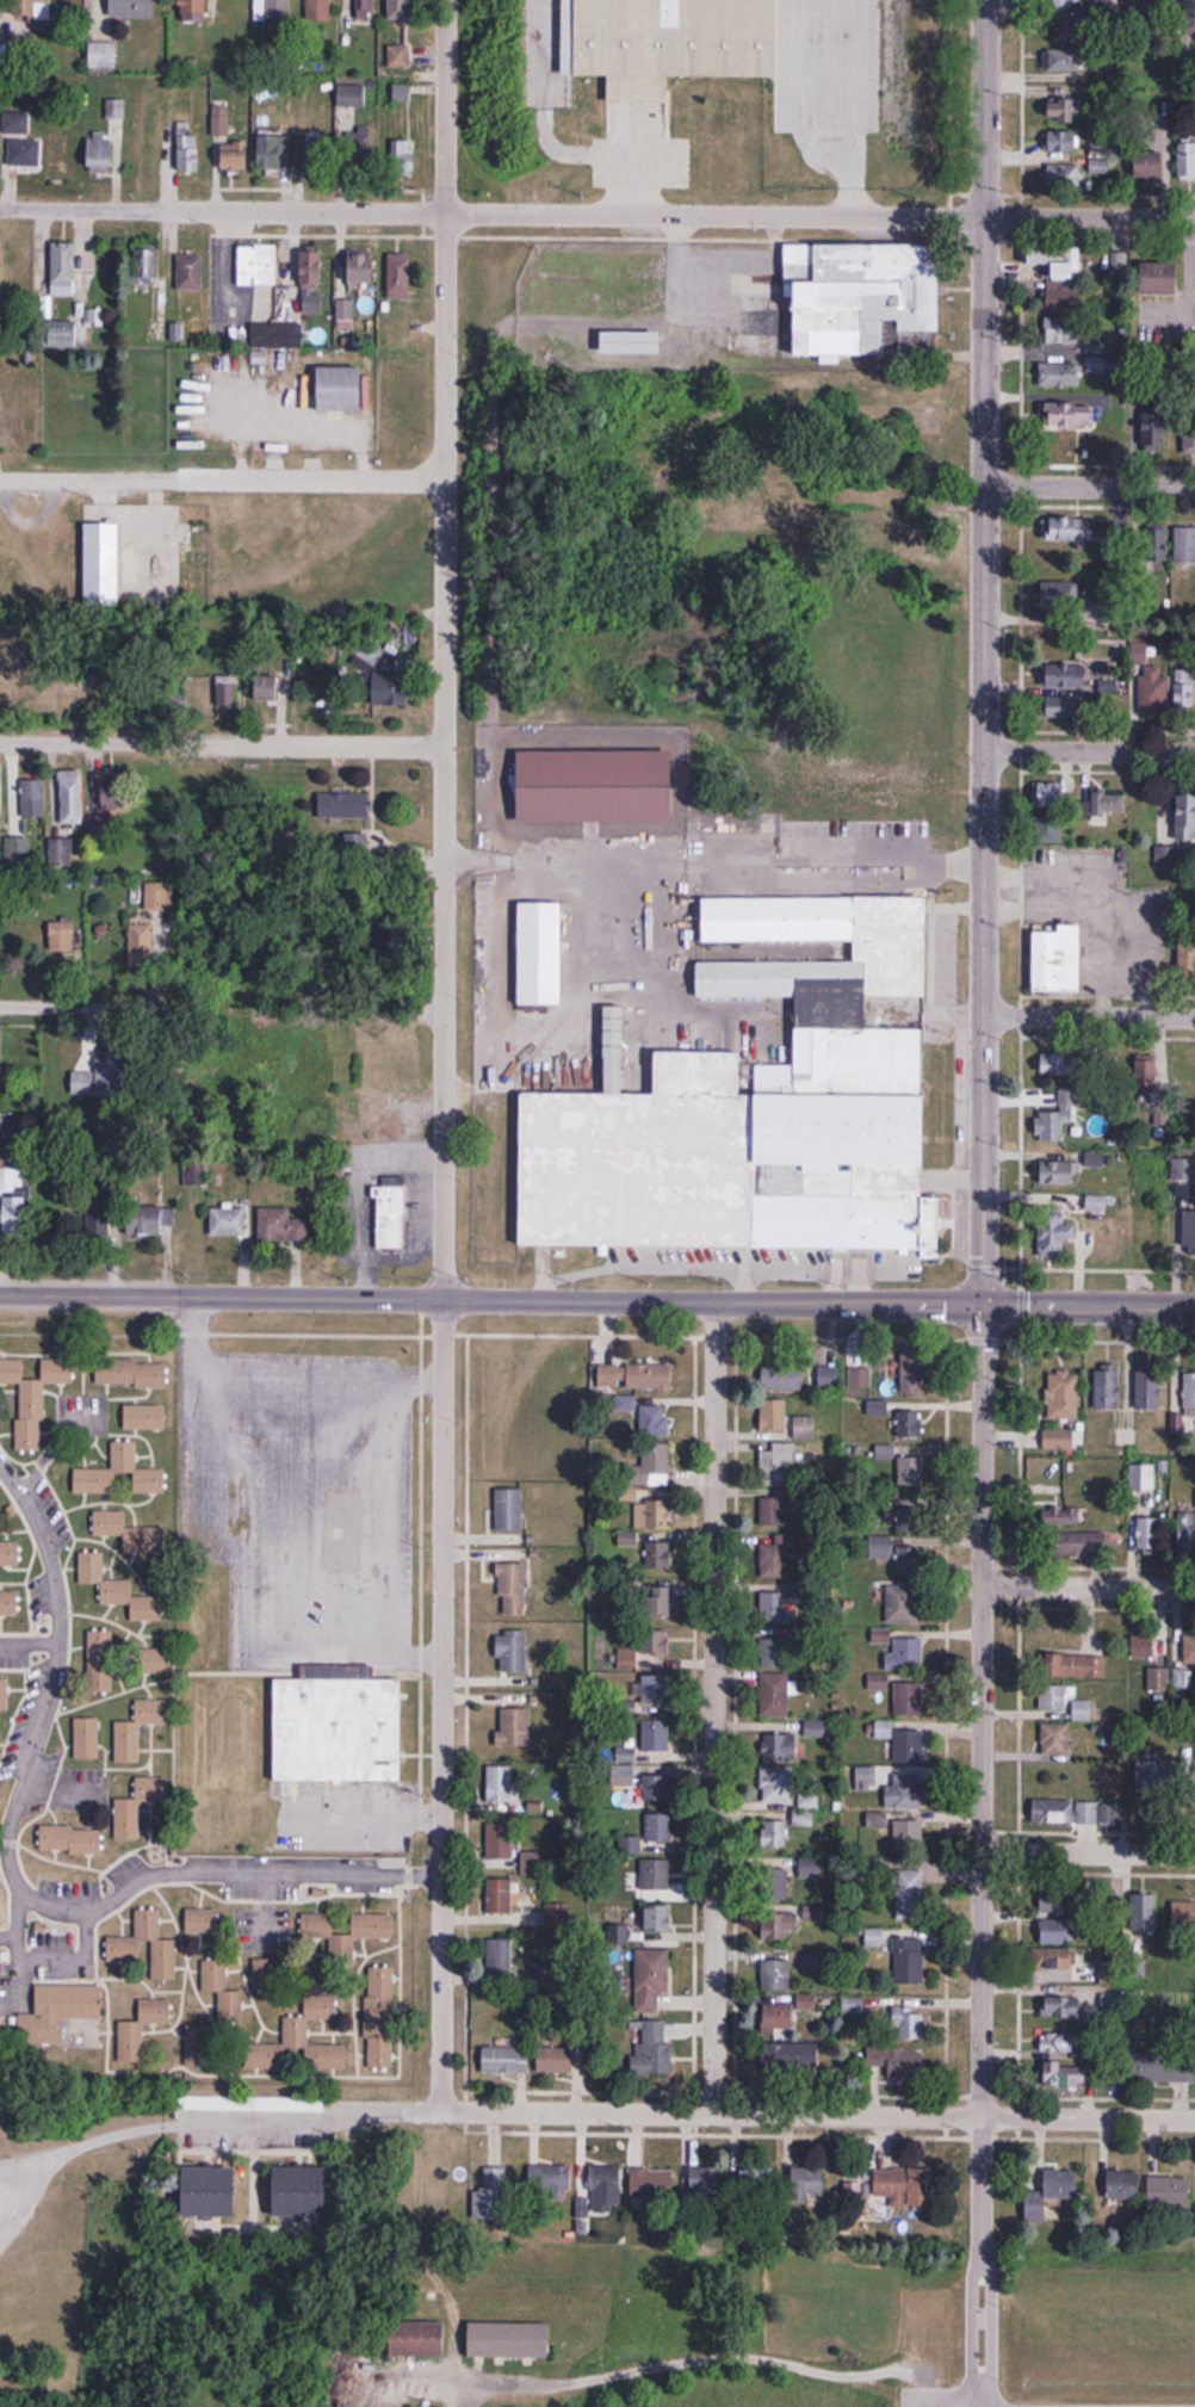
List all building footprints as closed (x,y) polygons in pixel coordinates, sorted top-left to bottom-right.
[(51,18),(51,0),(24,0),(24,18),(51,18)] [(153,0),(109,0),(109,18),(153,18),(153,0)] [(179,22),(206,22),(206,0),(179,0),(179,22)] [(293,20),(293,0),(265,0),(265,20),(293,20)] [(331,0),(307,0),(307,22),(331,22),(331,0)] [(371,0),(357,0),(357,20),(371,20),(371,0)] [(388,20),(412,20),(412,0),(388,0),(388,20)] [(538,74),(540,0),(764,0),(762,72),(640,69),(640,94),(593,93),(588,75),(538,74)] [(1055,7),(1084,7),(1084,8),(1107,8),(1107,0),(1055,0),(1055,7)] [(1160,23),(1160,0),(1138,0),(1138,23),(1160,23)] [(410,68),(410,46),(388,46),(388,68),(410,68)] [(1048,49),(1048,71),(1085,71),(1085,49),(1048,49)] [(365,107),(365,85),(337,85),(337,107),(365,107)] [(410,85),(394,85),(394,101),(410,101),(410,85)] [(1084,100),(1049,100),(1049,122),(1084,122),(1084,100)] [(228,135),(228,105),(213,105),(213,135),(228,135)] [(29,134),(29,113),(3,113),(3,134),(29,134)] [(178,172),(199,172),(199,125),(178,125),(178,172)] [(1048,153),(1078,153),(1078,131),(1048,131),(1048,153)] [(371,132),(348,132),(348,173),(371,173),(371,132)] [(88,171),(112,171),(112,134),(88,134),(88,171)] [(259,135),(259,175),(289,175),(289,135),(259,135)] [(7,138),(7,166),(40,166),(40,138),(7,138)] [(307,176),(329,176),(329,138),(307,138),(307,176)] [(1178,139),(1178,178),(1194,178),(1194,139),(1178,139)] [(414,176),(414,140),(392,140),(392,176),(414,176)] [(221,143),(221,171),(248,171),(248,143),(221,143)] [(1135,179),(1164,179),(1164,151),(1135,151),(1135,179)] [(1080,165),(1046,165),(1046,187),(1080,187),(1080,165)] [(52,295),(74,295),(74,242),(52,242),(52,295)] [(1046,310),(1081,309),(1081,281),(1080,281),(1079,243),(1028,244),(1028,264),(1054,264),(1054,281),(1046,281),(1046,310)] [(156,281),(156,244),(135,244),(135,281),(156,281)] [(795,355),(886,355),(886,320),(899,320),(899,332),(940,332),(940,262),(922,262),(922,244),(785,244),(785,285),(794,285),(795,355)] [(239,286),(275,286),(275,245),(239,245),(239,286)] [(322,249),(302,249),(302,313),(322,313),(322,249)] [(348,251),(348,284),(372,284),(372,251),(348,251)] [(410,254),(388,254),(388,298),(410,298),(410,254)] [(202,255),(178,255),(178,290),(202,290),(202,255)] [(1178,294),(1178,262),(1141,262),(1141,294),(1178,294)] [(1078,318),(1045,318),(1045,342),(1078,342),(1078,318)] [(301,325),(253,325),(253,347),(301,347),(301,325)] [(602,353),(661,353),(661,332),(602,332),(602,353)] [(1039,362),(1040,387),(1081,386),(1080,374),(1120,373),(1120,357),(1084,357),(1084,362),(1039,362)] [(367,411),(367,366),(318,366),(318,411),(367,411)] [(1093,428),(1092,404),(1047,404),(1047,429),(1093,428)] [(1142,452),(1167,452),(1167,408),(1142,408),(1142,452)] [(1184,420),(1184,453),(1194,453),(1194,420),(1184,420)] [(1044,518),(1044,542),(1092,542),(1092,518),(1044,518)] [(85,606),(119,606),(119,523),(85,523),(85,606)] [(1141,562),(1168,562),(1168,525),(1141,525),(1141,562)] [(1194,564),(1194,527),(1175,527),(1175,564),(1194,564)] [(122,584),(136,584),(136,549),(122,549),(122,584)] [(1080,582),(1042,582),(1042,606),(1080,606),(1080,582)] [(1042,688),(1086,688),(1086,664),(1042,664),(1042,688)] [(1169,677),(1160,677),(1161,668),(1140,667),(1139,716),(1168,717),(1169,677)] [(1194,670),(1175,670),(1175,707),(1194,707),(1194,670)] [(284,673),(256,673),(256,704),(284,704),(284,673)] [(373,707),(411,707),(411,674),(373,674),(373,707)] [(235,676),(210,676),(210,708),(235,708),(235,676)] [(188,707),(188,679),(170,679),(170,707),(188,707)] [(1047,696),(1047,719),(1084,719),(1084,696),(1047,696)] [(61,824),(82,824),(82,771),(61,771),(61,824)] [(44,818),(44,780),(19,780),(19,818),(44,818)] [(1063,842),(1063,783),(1036,782),(1035,842),(1063,842)] [(369,819),(369,794),(319,794),(319,819),(369,819)] [(1194,841),(1194,794),(1177,794),(1177,841),(1194,841)] [(1126,813),(1126,795),(1077,795),(1077,820),(1107,820),(1107,813),(1126,813)] [(345,834),(345,859),(367,859),(367,834),(345,834)] [(72,867),(72,838),(50,838),(50,867),(72,867)] [(4,871),(29,871),(29,840),(4,840),(4,871)] [(1156,870),(1180,870),(1180,847),(1156,847),(1156,870)] [(520,903),(559,904),(558,1003),(522,1002),(520,903)] [(73,923),(50,923),(50,951),(73,951),(73,923)] [(150,971),(150,924),(129,924),(129,971),(150,971)] [(1059,932),(1034,932),(1034,992),(1081,992),(1082,925),(1059,925),(1059,932)] [(1179,943),(1179,983),(1194,983),(1194,943),(1179,943)] [(516,1240),(942,1249),(942,1195),(925,1195),(928,1099),(917,1097),(918,1034),(857,1033),(857,989),(804,988),(801,1100),(737,1099),(738,1054),(654,1053),(652,1096),(520,1094),(516,1240)] [(1161,1084),(1160,1043),(1141,1044),(1142,1084),(1161,1084)] [(1041,1076),(1078,1076),(1078,1053),(1041,1053),(1041,1076)] [(72,1072),(71,1096),(122,1097),(122,1054),(96,1054),(96,1072),(72,1072)] [(1194,1091),(1194,1060),(1175,1060),(1175,1091),(1194,1091)] [(1064,1141),(1064,1122),(1074,1122),(1074,1112),(1037,1112),(1037,1141),(1064,1141)] [(3,1198),(4,1237),(26,1237),(26,1199),(23,1199),(23,1151),(0,1151),(0,1198),(3,1198)] [(1193,1158),(1173,1158),(1173,1180),(1193,1180),(1193,1158)] [(184,1187),(205,1187),(205,1159),(184,1159),(184,1187)] [(1041,1161),(1041,1184),(1076,1184),(1076,1161),(1041,1161)] [(403,1189),(377,1189),(378,1249),(404,1249),(403,1189)] [(100,1225),(113,1225),(113,1202),(100,1202),(100,1225)] [(163,1207),(128,1207),(128,1237),(163,1237),(163,1207)] [(211,1209),(211,1237),(245,1237),(245,1209),(211,1209)] [(309,1242),(309,1221),(291,1221),(291,1209),(259,1209),(259,1242),(309,1242)] [(1184,1210),(1184,1253),(1194,1253),(1194,1210),(1184,1210)] [(1077,1240),(1077,1221),(1043,1221),(1043,1249),(1060,1249),(1060,1240),(1077,1240)] [(45,1383),(74,1383),(74,1359),(41,1359),(41,1379),(24,1379),(24,1360),(0,1359),(0,1384),(18,1384),(18,1451),(44,1452),(45,1383)] [(802,1390),(802,1359),(763,1359),(763,1390),(802,1390)] [(167,1386),(167,1361),(96,1361),(96,1387),(167,1386)] [(599,1364),(599,1388),(665,1388),(665,1364),(599,1364)] [(1120,1410),(1120,1364),(1091,1364),(1091,1410),(1120,1410)] [(816,1367),(816,1390),(840,1390),(840,1367),(816,1367)] [(1136,1410),(1161,1410),(1161,1371),(1136,1371),(1136,1410)] [(1079,1372),(1048,1372),(1048,1419),(1079,1419),(1079,1372)] [(903,1394),(927,1394),(927,1373),(903,1373),(903,1394)] [(787,1400),(761,1400),(761,1431),(787,1431),(787,1400)] [(124,1430),(165,1430),(165,1405),(124,1405),(124,1430)] [(637,1407),(637,1435),(668,1435),(668,1407),(637,1407)] [(922,1439),(922,1411),(899,1411),(899,1439),(922,1439)] [(1083,1430),(1044,1430),(1044,1450),(1083,1450),(1083,1430)] [(165,1493),(166,1469),(136,1469),(136,1440),(112,1440),(112,1469),(74,1469),(74,1493),(117,1493),(117,1473),(134,1473),(134,1493),(165,1493)] [(670,1443),(640,1443),(640,1457),(629,1457),(629,1486),(670,1486),(670,1443)] [(777,1483),(777,1469),(795,1469),(795,1443),(772,1443),(772,1450),(761,1450),(761,1483),(777,1483)] [(926,1486),(926,1458),(898,1458),(898,1486),(926,1486)] [(1155,1463),(1129,1463),(1129,1489),(1155,1490),(1155,1463)] [(496,1531),(522,1531),(522,1488),(496,1488),(496,1531)] [(787,1524),(789,1495),(761,1494),(760,1522),(787,1524)] [(670,1529),(670,1499),(635,1499),(635,1529),(670,1529)] [(924,1533),(924,1505),(896,1505),(896,1533),(924,1533)] [(1088,1525),(1088,1508),(1042,1508),(1042,1525),(1088,1525)] [(124,1552),(165,1551),(165,1527),(125,1528),(125,1511),(94,1511),(94,1536),(124,1536),(124,1552)] [(1179,1513),(1179,1554),(1194,1554),(1194,1513),(1179,1513)] [(1138,1518),(1138,1553),(1159,1553),(1159,1518),(1138,1518)] [(1106,1557),(1106,1532),(1047,1532),(1047,1557),(1106,1557)] [(19,1566),(19,1541),(0,1541),(0,1566),(19,1566)] [(647,1542),(647,1569),(671,1569),(670,1542),(647,1542)] [(794,1576),(794,1544),(759,1544),(759,1576),(794,1576)] [(886,1623),(924,1623),(924,1584),(922,1584),(922,1547),(899,1547),(899,1591),(886,1591),(886,1623)] [(79,1585),(103,1585),(103,1604),(130,1605),(130,1621),(163,1621),(163,1596),(133,1595),(133,1581),(103,1580),(104,1552),(80,1552),(79,1585)] [(526,1562),(498,1562),(498,1616),(526,1616),(526,1562)] [(673,1585),(646,1585),(646,1616),(673,1616),(673,1585)] [(757,1592),(757,1622),(789,1622),(789,1592),(757,1592)] [(18,1593),(0,1593),(0,1619),(18,1618),(18,1593)] [(88,1692),(113,1692),(113,1629),(88,1629),(88,1692)] [(527,1630),(497,1630),(497,1672),(527,1672),(527,1630)] [(640,1653),(669,1653),(669,1630),(640,1630),(640,1653)] [(761,1635),(761,1660),(791,1660),(791,1635),(761,1635)] [(1184,1663),(1194,1663),(1194,1635),(1184,1635),(1184,1663)] [(1131,1657),(1154,1657),(1154,1636),(1131,1636),(1131,1657)] [(886,1652),(886,1669),(922,1669),(922,1638),(890,1638),(890,1652),(886,1652)] [(618,1668),(636,1668),(636,1647),(618,1647),(618,1668)] [(165,1672),(165,1650),(143,1650),(143,1672),(165,1672)] [(1055,1676),(1107,1677),(1107,1655),(1055,1654),(1055,1676)] [(1148,1691),(1170,1691),(1170,1667),(1148,1667),(1148,1691)] [(761,1716),(789,1716),(789,1672),(761,1672),(761,1716)] [(255,1675),(386,1673),(388,1780),(256,1781),(255,1675)] [(669,1674),(642,1674),(642,1703),(669,1703),(669,1674)] [(896,1716),(922,1716),(922,1678),(896,1678),(896,1716)] [(1041,1709),(1067,1709),(1067,1686),(1041,1686),(1041,1709)] [(116,1722),(116,1762),(139,1763),(139,1724),(167,1724),(168,1700),(136,1700),(136,1722),(116,1722)] [(1073,1721),(1092,1721),(1092,1701),(1073,1701),(1073,1721)] [(531,1708),(499,1708),(499,1747),(531,1747),(531,1708)] [(74,1759),(98,1759),(98,1717),(74,1717),(74,1759)] [(670,1719),(643,1719),(643,1753),(670,1753),(670,1719)] [(825,1736),(825,1720),(805,1721),(805,1736),(825,1736)] [(1042,1723),(1042,1755),(1071,1755),(1071,1723),(1042,1723)] [(922,1727),(895,1727),(895,1763),(922,1763),(922,1727)] [(761,1759),(797,1759),(797,1734),(761,1734),(761,1759)] [(1136,1790),(1174,1790),(1174,1761),(1136,1761),(1136,1790)] [(488,1801),(516,1801),(516,1766),(488,1766),(488,1801)] [(761,1802),(795,1802),(795,1766),(761,1766),(761,1802)] [(669,1774),(644,1774),(644,1801),(669,1801),(669,1774)] [(924,1808),(924,1774),(885,1774),(885,1808),(924,1808)] [(115,1799),(115,1840),(140,1840),(140,1801),(168,1802),(168,1777),(136,1777),(136,1799),(115,1799)] [(1033,1799),(1033,1824),(1098,1824),(1098,1799),(1033,1799)] [(671,1814),(643,1814),(643,1841),(671,1841),(671,1814)] [(887,1826),(887,1814),(868,1814),(868,1826),(887,1826)] [(923,1819),(894,1819),(894,1852),(923,1852),(923,1819)] [(788,1848),(788,1820),(762,1820),(762,1848),(788,1848)] [(487,1858),(512,1858),(512,1823),(487,1823),(487,1858)] [(40,1853),(101,1853),(101,1826),(40,1826),(40,1853)] [(763,1859),(762,1900),(787,1901),(787,1878),(798,1878),(798,1860),(763,1859)] [(641,1860),(641,1891),(669,1891),(669,1860),(641,1860)] [(924,1870),(897,1870),(897,1921),(924,1921),(924,1870)] [(487,1914),(512,1914),(512,1879),(487,1879),(487,1914)] [(1157,1934),(1157,1894),(1131,1894),(1131,1934),(1157,1934)] [(1173,1902),(1173,1928),(1194,1928),(1194,1902),(1173,1902)] [(645,1930),(670,1930),(670,1906),(645,1906),(645,1930)] [(177,1981),(177,1940),(160,1940),(160,1909),(136,1909),(136,1938),(107,1938),(107,1962),(139,1962),(139,1943),(152,1943),(152,1981),(177,1981)] [(215,1933),(215,1911),(187,1911),(187,1925),(197,1925),(197,1933),(215,1933)] [(353,1913),(352,1934),(337,1934),(337,1914),(303,1913),(302,1938),(330,1939),(330,1960),(353,1960),(353,1939),(393,1939),(393,1914),(353,1913)] [(788,1932),(799,1932),(799,1914),(759,1914),(759,1940),(788,1940),(788,1932)] [(1041,1945),(1084,1945),(1084,1920),(1041,1920),(1041,1945)] [(882,1930),(869,1930),(869,1947),(882,1947),(882,1930)] [(894,1984),(924,1984),(924,1937),(894,1937),(894,1984)] [(487,1940),(487,1975),(513,1975),(513,1940),(487,1940)] [(1044,1983),(1079,1982),(1078,1949),(1037,1950),(1037,1970),(1044,1970),(1044,1983)] [(665,2000),(665,1952),(635,1952),(635,2000),(665,2000)] [(761,1960),(761,1991),(789,1991),(789,1960),(761,1960)] [(243,1992),(227,1992),(227,1962),(203,1962),(203,1993),(218,1993),(218,2023),(242,2024),(243,1992)] [(394,1967),(368,1967),(367,2069),(393,2069),(394,1967)] [(346,2045),(308,2045),(308,2019),(336,2019),(336,1990),(305,1989),(305,2016),(284,2016),(284,2051),(306,2051),(306,2070),(346,2070),(346,2045)] [(799,1996),(799,2010),(815,2010),(815,1996),(799,1996)] [(1083,1997),(1045,1997),(1045,2020),(1083,2020),(1083,1997)] [(119,2022),(119,2063),(143,2063),(143,2025),(171,2025),(171,2000),(139,2000),(139,2023),(119,2022)] [(763,2004),(763,2034),(794,2034),(794,2004),(763,2004)] [(913,2007),(893,2007),(893,2040),(924,2040),(924,2014),(913,2014),(913,2007)] [(642,2044),(633,2044),(633,2072),(669,2072),(669,2023),(642,2023),(642,2044)] [(1081,2033),(1041,2033),(1041,2053),(1081,2053),(1081,2033)] [(762,2044),(762,2074),(819,2074),(819,2043),(762,2044)] [(574,2076),(574,2047),(537,2047),(537,2076),(574,2076)] [(530,2074),(530,2048),(482,2048),(482,2074),(530,2074)] [(868,2067),(888,2067),(888,2079),(923,2079),(923,2048),(868,2048),(868,2067)] [(1194,2077),(1194,2054),(1132,2053),(1131,2082),(1194,2082),(1194,2077)] [(1044,2063),(1044,2088),(1085,2089),(1086,2064),(1044,2063)] [(570,2166),(530,2166),(530,2201),(570,2201),(570,2166)] [(328,2168),(251,2167),(251,2217),(328,2218),(328,2168)] [(474,2192),(474,2219),(506,2219),(506,2167),(484,2167),(484,2192),(474,2192)] [(621,2167),(591,2167),(591,2213),(621,2213),(621,2167)] [(723,2197),(723,2167),(690,2167),(690,2197),(723,2197)] [(237,2217),(237,2168),(183,2168),(183,2217),(237,2217)] [(773,2168),(740,2168),(740,2194),(773,2194),(773,2168)] [(792,2201),(824,2201),(824,2168),(792,2168),(792,2201)] [(892,2197),(892,2208),(907,2208),(907,2196),(931,2195),(931,2169),(874,2170),(874,2197),(892,2197)] [(630,2200),(673,2200),(673,2170),(630,2170),(630,2200)] [(1046,2200),(1078,2200),(1078,2171),(1043,2171),(1043,2192),(1025,2193),(1026,2222),(1046,2222),(1046,2200)] [(1140,2201),(1140,2172),(1107,2172),(1107,2201),(1140,2201)] [(1190,2206),(1190,2177),(1148,2177),(1148,2206),(1190,2206)] [(390,2321),(444,2321),(444,2355),(390,2355),(390,2321)] [(470,2322),(550,2324),(549,2357),(469,2356),(470,2322)] [(352,2355),(374,2355),(374,2389),(352,2388),(352,2355)]
